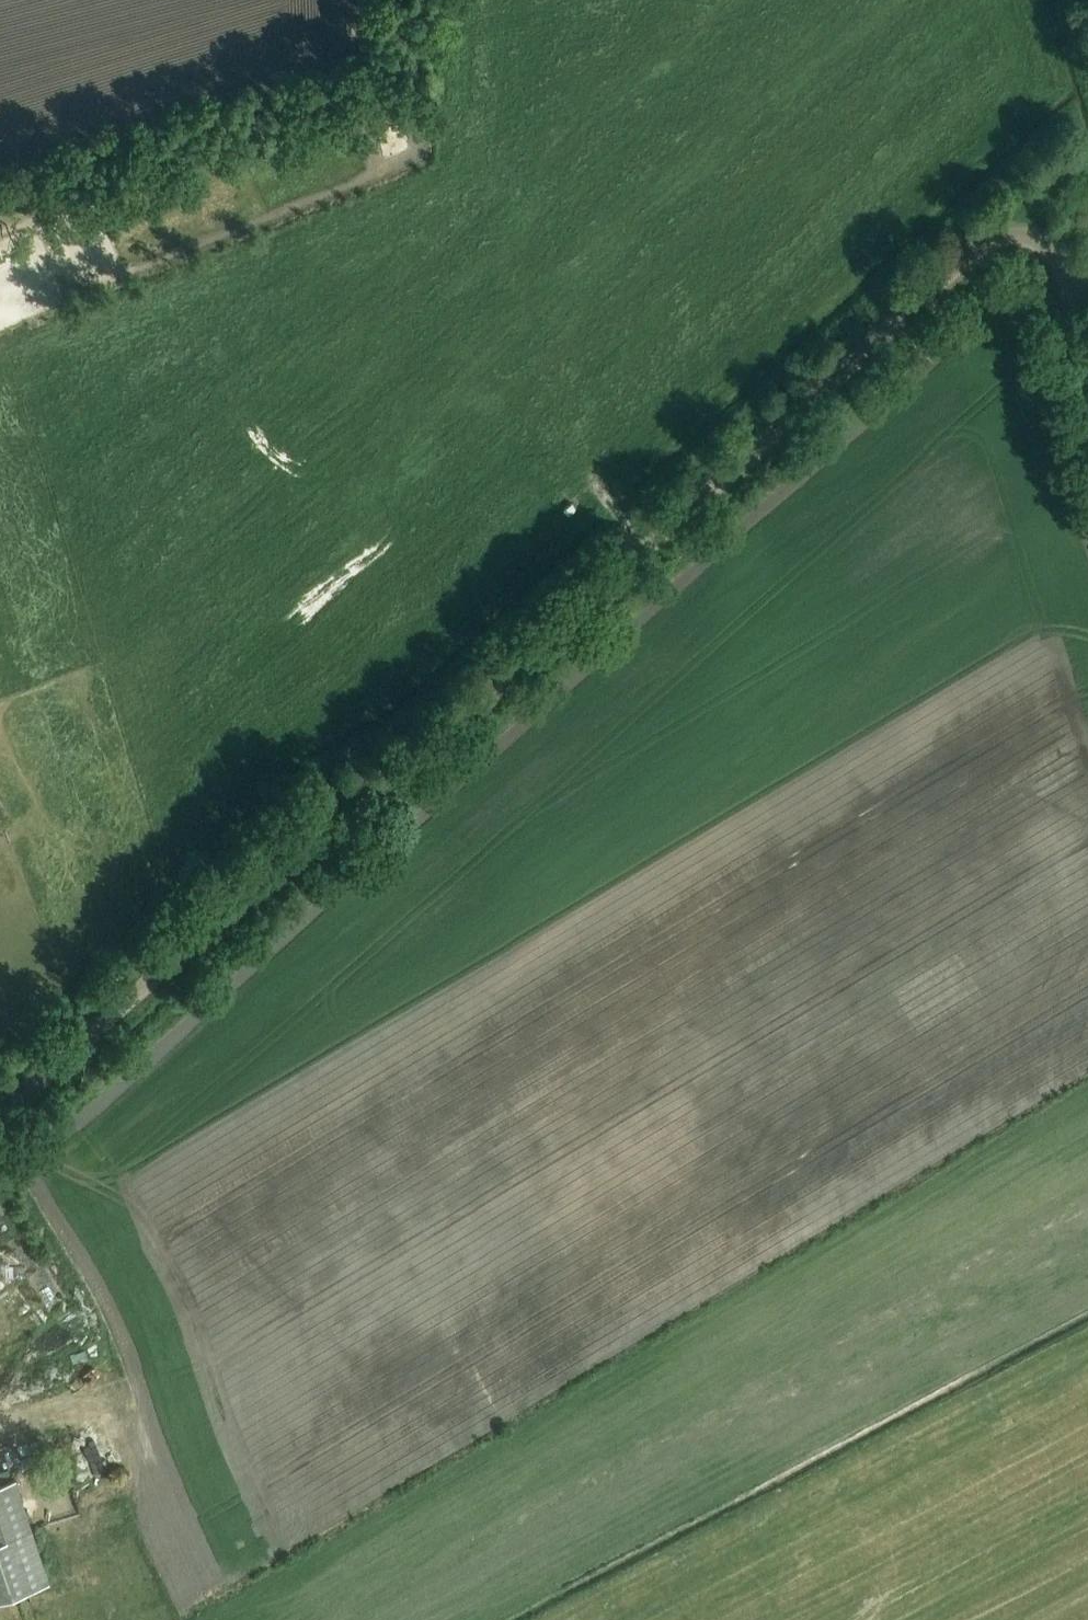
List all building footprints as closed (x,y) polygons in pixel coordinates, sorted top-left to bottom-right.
[(48,1582),(31,1531),(14,1480),(0,1485),(0,1598),(48,1582)]
